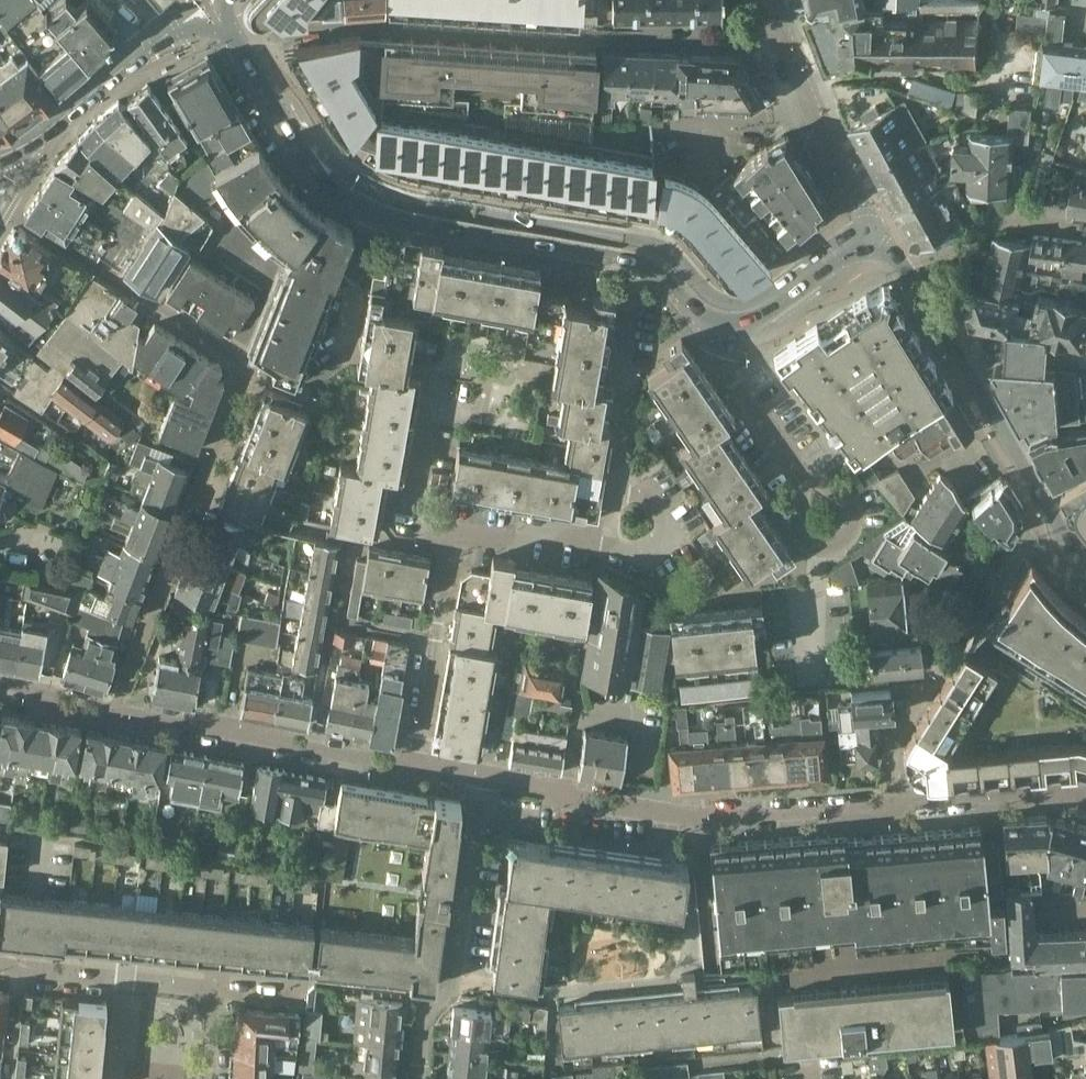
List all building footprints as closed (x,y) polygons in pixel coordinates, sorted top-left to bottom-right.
[(14,35),(22,45),(21,46),(59,90),(91,62),(88,59),(67,34),(41,4),(45,0),(0,0),(0,17),(14,35)] [(67,34),(98,5),(94,0),(45,0),(41,4),(67,34)] [(246,1),(246,3),(246,5),(246,8),(246,10),(246,12),(247,13),(248,15),(249,18),(251,19),(253,21),(255,22),(257,22),(259,23),(261,23),(263,22),(265,22),(267,21),(271,19),(274,18),(277,17),(281,17),(301,15),(314,0),(247,0),(246,1)] [(438,177),(438,179),(437,182),(436,184),(435,186),(433,188),(430,190),(428,191),(426,192),(429,192),(465,198),(506,205),(527,209),(531,210),(530,209),(529,207),(527,206),(526,205),(525,203),(525,201),(524,199),(524,197),(524,195),(527,143),(588,153),(590,129),(591,126),(596,45),(597,30),(597,25),(599,0),(388,0),(388,8),(386,44),(349,41),(355,54),(355,60),(381,106),(380,118),(441,129),(438,177)] [(613,22),(644,21),(643,0),(613,0),(613,22)] [(644,21),(674,21),(674,0),(643,0),(644,21)] [(723,0),(674,0),(674,21),(723,20),(723,0)] [(809,1),(825,9),(826,15),(845,11),(868,6),(867,0),(809,0),(809,1)] [(926,20),(935,20),(935,12),(978,13),(987,2),(962,0),(920,0),(919,3),(903,3),(903,14),(907,14),(907,17),(926,17),(926,20)] [(1047,8),(1047,2),(1037,1),(1036,7),(1035,15),(1020,14),(1019,29),(1048,32),(1050,15),(1051,8),(1047,8)] [(909,65),(909,19),(894,19),(891,18),(888,18),(886,19),(886,4),(877,4),(868,6),(845,11),(846,66),(874,65),(909,65)] [(98,5),(67,34),(88,59),(91,62),(92,61),(92,60),(112,43),(112,44),(114,43),(109,38),(119,29),(109,17),(109,18),(98,5)] [(842,66),(846,66),(845,11),(826,15),(807,22),(827,72),(842,66)] [(1048,32),(1047,40),(1064,42),(1066,16),(1050,15),(1048,32)] [(935,20),(926,20),(909,19),(909,65),(937,65),(937,20),(935,20)] [(937,65),(978,66),(978,20),(937,20),(937,65)] [(1040,34),(1031,32),(1026,39),(1029,47),(1038,48),(1043,41),(1040,34)] [(0,45),(0,51),(5,57),(3,58),(38,106),(59,90),(21,46),(22,45),(14,35),(0,45)] [(376,160),(377,161),(380,116),(381,116),(382,93),(386,37),(361,35),(354,36),(352,36),(284,46),(323,111),(326,116),(328,119),(330,121),(334,126),(338,131),(340,133),(345,138),(347,140),(353,132),(361,136),(369,139),(362,151),(365,154),(369,156),(369,155),(376,155),(376,160)] [(1064,42),(1047,40),(1045,40),(1043,48),(1040,47),(1039,61),(1040,61),(1038,78),(1048,79),(1075,82),(1083,83),(1085,84),(1085,45),(1064,42)] [(19,120),(38,106),(3,58),(5,57),(0,51),(0,94),(19,120)] [(613,94),(628,94),(632,95),(633,82),(629,82),(630,52),(603,51),(602,98),(613,99),(613,94)] [(628,94),(652,95),(652,100),(654,53),(630,52),(629,82),(633,82),(632,95),(628,94)] [(663,100),(663,96),(679,96),(679,81),(678,81),(679,53),(678,53),(678,54),(654,53),(652,100),(663,100)] [(698,81),(701,81),(744,82),(750,77),(737,57),(692,54),(679,53),(678,81),(679,81),(683,81),(684,81),(684,74),(698,74),(698,81)] [(169,77),(166,79),(171,86),(195,127),(190,130),(193,135),(229,114),(238,109),(239,108),(230,94),(212,62),(209,59),(207,55),(205,56),(169,77)] [(684,81),(683,81),(682,111),(697,112),(697,104),(696,104),(696,91),(701,91),(701,81),(698,81),(698,74),(684,74),(684,81)] [(744,82),(701,81),(701,91),(696,91),(696,104),(697,104),(751,105),(752,104),(762,97),(750,77),(744,82)] [(913,79),(909,90),(954,107),(974,109),(983,110),(985,105),(989,105),(991,95),(970,92),(967,91),(956,92),(913,79)] [(1073,99),(1075,82),(1048,79),(1045,103),(1061,105),(1062,97),(1073,99)] [(129,97),(127,98),(129,100),(129,101),(165,152),(176,145),(179,143),(187,137),(182,130),(168,111),(164,105),(152,87),(148,82),(146,84),(146,85),(130,97),(129,97)] [(1,134),(19,120),(0,94),(0,133),(1,134)] [(872,170),(918,144),(926,140),(928,138),(906,98),(879,112),(876,106),(863,113),(866,120),(850,128),(861,149),(872,170)] [(119,99),(95,119),(143,162),(156,174),(159,177),(167,183),(163,189),(171,193),(174,186),(179,172),(168,163),(171,161),(165,152),(129,101),(123,105),(119,99)] [(612,106),(601,105),(601,119),(611,119),(612,106)] [(971,133),(970,147),(970,155),(1014,156),(1015,140),(1029,141),(1032,108),(1010,106),(1008,135),(971,133)] [(678,117),(678,107),(663,109),(664,118),(678,117)] [(179,172),(174,186),(200,207),(221,191),(223,189),(214,172),(220,169),(250,150),(242,136),(251,130),(238,109),(229,114),(193,135),(204,155),(179,172)] [(396,168),(398,169),(401,119),(381,116),(380,116),(377,161),(384,164),(389,166),(396,168)] [(93,121),(78,136),(128,181),(138,172),(148,181),(155,173),(156,174),(143,162),(95,119),(93,121)] [(412,173),(418,174),(422,123),(401,119),(398,169),(412,173)] [(418,174),(433,176),(438,177),(439,177),(443,126),(422,123),(418,174)] [(800,157),(795,149),(785,133),(767,144),(737,173),(734,176),(731,173),(710,192),(716,198),(715,199),(729,217),(800,157)] [(77,136),(54,161),(55,161),(100,188),(122,203),(134,187),(128,182),(128,181),(78,136),(77,136)] [(547,144),(526,140),(523,192),(544,195),(547,144)] [(872,170),(883,189),(906,176),(908,180),(916,177),(917,178),(920,176),(922,180),(933,173),(942,168),(926,140),(918,144),(872,170)] [(544,195),(565,199),(568,147),(547,144),(544,195)] [(173,283),(166,294),(186,306),(207,320),(275,364),(272,371),(295,380),(328,292),(288,276),(294,262),(334,277),(353,229),(339,222),(326,215),(325,215),(320,211),(319,211),(319,210),(316,208),(306,200),(305,200),(305,199),(293,188),(292,188),(291,187),(286,181),(281,175),(280,175),(279,174),(274,167),(270,161),(269,160),(268,160),(260,146),(259,145),(257,146),(250,150),(220,169),(231,186),(224,191),(225,192),(172,273),(177,277),(173,283)] [(970,155),(970,147),(953,146),(954,171),(969,172),(969,189),(970,189),(970,195),(972,197),(984,198),(986,195),(987,190),(1013,191),(1014,181),(1020,180),(1021,177),(1022,164),(1014,164),(1014,156),(970,155)] [(565,199),(579,201),(586,202),(589,151),(568,147),(565,199)] [(610,155),(589,151),(586,202),(606,206),(610,155)] [(1041,170),(1042,170),(1049,173),(1055,155),(1047,153),(1041,170)] [(606,206),(621,208),(627,209),(631,158),(610,155),(606,206)] [(729,217),(773,265),(778,260),(776,259),(783,253),(755,219),(764,212),(767,216),(812,176),(800,157),(729,217)] [(653,162),(631,158),(627,209),(650,213),(653,162)] [(55,161),(41,184),(101,223),(102,222),(118,233),(120,230),(140,243),(152,224),(122,204),(122,203),(100,188),(55,161)] [(1069,212),(1085,215),(1085,169),(1077,167),(1077,168),(1076,168),(1075,176),(1068,212),(1069,212)] [(937,179),(933,173),(922,180),(920,176),(917,178),(916,177),(908,180),(906,176),(883,189),(893,208),(955,175),(955,174),(949,177),(947,173),(937,179)] [(954,209),(969,201),(955,175),(893,208),(912,243),(920,246),(940,235),(943,241),(946,241),(954,236),(954,234),(952,229),(961,223),(954,209)] [(788,238),(829,204),(812,176),(767,216),(785,237),(788,238)] [(158,185),(148,196),(165,211),(171,193),(163,189),(167,183),(159,177),(155,183),(158,185)] [(674,221),(677,217),(694,191),(690,189),(685,187),(681,185),(677,183),(670,181),(662,180),(656,214),(661,215),(666,217),(671,219),(674,221)] [(40,184),(25,209),(97,256),(100,252),(113,232),(117,234),(118,233),(114,230),(102,222),(101,223),(41,184),(40,184)] [(134,187),(122,203),(122,204),(152,224),(156,217),(177,234),(205,212),(200,207),(174,186),(171,193),(165,211),(148,196),(147,197),(134,187)] [(688,235),(692,231),(715,211),(708,204),(703,199),(698,194),(694,191),(677,217),(674,221),(677,223),(680,226),(682,228),(688,235)] [(703,252),(707,248),(730,228),(715,211),(692,231),(688,235),(703,252)] [(205,212),(177,234),(187,243),(188,242),(196,249),(202,243),(215,221),(209,216),(205,212)] [(138,246),(125,267),(158,289),(161,283),(165,278),(173,264),(187,243),(177,234),(156,217),(152,224),(140,243),(138,246)] [(0,251),(0,261),(18,273),(36,286),(35,288),(54,302),(54,303),(65,312),(123,357),(122,357),(132,365),(137,334),(139,323),(129,316),(136,305),(137,304),(20,226),(14,227),(0,251)] [(718,269),(721,266),(745,246),(730,228),(707,248),(703,252),(718,269)] [(100,252),(97,256),(98,256),(100,253),(124,268),(125,267),(138,246),(140,243),(120,230),(118,233),(117,234),(113,232),(100,252)] [(1067,239),(1034,235),(1033,241),(1031,259),(1045,262),(1064,264),(1067,239)] [(1043,270),(1045,262),(1031,259),(1033,241),(995,236),(989,262),(1027,270),(1028,265),(1032,266),(1032,268),(1043,270)] [(442,251),(442,245),(406,239),(403,255),(419,258),(412,294),(433,298),(532,315),(540,268),(442,251)] [(1064,264),(1063,274),(1083,276),(1084,267),(1085,267),(1085,242),(1067,239),(1064,264)] [(739,281),(741,280),(765,269),(745,246),(721,266),(718,269),(726,278),(727,280),(729,281),(732,282),(735,282),(737,282),(739,281)] [(385,274),(374,273),(358,364),(406,372),(408,357),(416,316),(430,317),(433,298),(412,294),(419,258),(403,255),(401,255),(387,265),(385,274)] [(42,345),(38,350),(53,362),(93,394),(93,393),(122,357),(123,357),(65,312),(54,303),(54,302),(35,288),(36,286),(18,273),(0,261),(0,313),(42,345)] [(983,288),(1020,297),(1022,289),(1023,283),(1036,286),(1038,279),(1051,282),(1052,277),(1026,271),(1027,270),(989,262),(983,288)] [(1085,298),(1085,281),(1071,279),(1067,284),(1062,283),(1063,279),(1054,277),(1051,290),(1085,298)] [(933,401),(951,390),(888,288),(878,286),(842,308),(818,326),(816,324),(773,355),(851,456),(906,419),(914,414),(933,401)] [(1008,327),(1032,329),(1033,325),(1036,313),(1039,301),(1020,297),(983,288),(982,290),(975,288),(969,311),(976,321),(1008,327)] [(1032,329),(1051,330),(1051,333),(1085,341),(1084,341),(1085,334),(1085,298),(1051,290),(1042,288),(1039,301),(1036,313),(1033,325),(1032,329)] [(613,313),(613,311),(615,300),(594,296),(592,307),(565,302),(555,365),(552,379),(553,380),(598,388),(599,387),(600,388),(602,373),(603,369),(613,313)] [(148,368),(171,333),(154,323),(144,338),(138,334),(134,359),(148,368)] [(27,375),(20,385),(15,392),(42,410),(53,394),(50,392),(58,381),(46,372),(48,369),(32,356),(34,353),(15,339),(15,338),(0,327),(0,355),(27,375)] [(1008,327),(1007,329),(1009,329),(1007,362),(1078,367),(1085,360),(1085,340),(1085,341),(1051,333),(1051,330),(1032,329),(1008,327)] [(189,345),(171,333),(148,368),(166,380),(189,345)] [(734,415),(688,347),(682,338),(664,350),(670,360),(648,375),(693,440),(680,449),(726,515),(713,524),(748,575),(788,547),(777,531),(775,529),(758,503),(764,499),(774,513),(780,509),(722,423),(734,415)] [(206,356),(189,345),(166,380),(178,388),(185,389),(206,356)] [(20,385),(27,375),(0,355),(0,371),(20,385)] [(179,396),(189,400),(213,410),(224,380),(215,377),(222,367),(206,356),(185,389),(178,388),(181,390),(179,396)] [(123,360),(116,369),(124,375),(130,367),(128,365),(123,360)] [(1078,367),(1007,362),(1006,363),(997,363),(994,364),(998,371),(993,373),(1027,432),(1054,421),(1085,418),(1085,360),(1078,367)] [(48,369),(46,372),(58,381),(50,392),(53,394),(76,412),(110,437),(119,424),(124,418),(93,394),(53,362),(48,369)] [(330,524),(371,531),(378,532),(384,496),(390,497),(393,481),(402,483),(420,374),(406,372),(358,364),(358,367),(373,370),(355,466),(341,463),(330,524)] [(116,369),(106,380),(114,387),(124,375),(116,369)] [(571,426),(565,464),(568,507),(567,514),(588,518),(589,511),(600,503),(616,408),(610,407),(613,391),(600,389),(600,388),(599,387),(598,388),(553,380),(552,379),(552,383),(565,385),(560,415),(558,424),(571,426)] [(106,380),(95,395),(103,401),(109,393),(114,387),(106,380)] [(242,449),(248,452),(287,466),(308,411),(286,403),(288,397),(266,388),(262,397),(242,449)] [(929,454),(974,426),(951,390),(933,401),(914,414),(906,419),(908,423),(888,435),(900,455),(921,442),(929,454)] [(109,393),(103,401),(114,409),(119,401),(109,393)] [(189,400),(179,396),(174,394),(167,413),(206,428),(213,410),(189,400)] [(0,409),(0,440),(11,445),(33,456),(39,446),(19,434),(29,417),(5,401),(0,409)] [(119,401),(114,409),(126,418),(132,411),(119,401)] [(132,411),(126,418),(139,429),(145,421),(132,411)] [(206,428),(167,413),(159,433),(198,448),(206,428)] [(549,413),(548,422),(558,424),(560,415),(549,413)] [(1031,440),(1045,462),(1057,483),(1085,469),(1085,427),(1056,430),(1031,440)] [(151,478),(182,490),(189,470),(148,453),(151,444),(139,439),(131,461),(140,465),(140,466),(141,466),(154,471),(151,478)] [(7,453),(11,445),(0,440),(0,449),(7,453)] [(39,446),(33,456),(44,462),(45,462),(47,463),(55,451),(53,450),(41,443),(39,446)] [(6,484),(15,488),(13,492),(42,504),(58,468),(47,463),(45,462),(44,462),(33,456),(11,445),(7,453),(14,457),(10,466),(9,467),(8,468),(7,469),(6,469),(5,470),(4,470),(3,470),(2,470),(1,470),(0,470),(0,481),(6,484)] [(450,493),(567,514),(568,507),(565,464),(459,446),(450,493)] [(55,451),(47,463),(58,468),(84,480),(89,469),(87,467),(57,447),(55,451)] [(248,452),(242,449),(234,469),(273,484),(280,467),(286,469),(287,466),(248,452)] [(871,458),(852,470),(855,474),(864,488),(868,485),(873,483),(874,482),(875,481),(879,479),(883,477),(871,458)] [(337,465),(326,463),(324,471),(335,473),(337,465)] [(148,483),(142,498),(174,510),(182,490),(151,478),(154,471),(141,466),(140,466),(136,478),(148,483)] [(266,503),(273,484),(234,469),(227,487),(266,503)] [(430,484),(447,487),(449,472),(433,469),(430,484)] [(875,481),(905,516),(907,518),(903,512),(914,494),(899,470),(883,477),(879,479),(875,481)] [(911,520),(918,524),(946,542),(969,505),(961,500),(952,481),(940,474),(911,520)] [(1005,475),(1002,477),(975,492),(979,497),(972,503),(989,523),(992,521),(1005,536),(1010,536),(1011,533),(1012,533),(1022,517),(1022,503),(1005,475)] [(1063,492),(1076,513),(1085,526),(1085,479),(1063,492)] [(259,522),(266,503),(227,487),(220,507),(259,522)] [(174,510),(142,498),(139,504),(128,500),(127,500),(107,492),(102,505),(111,509),(167,531),(174,510)] [(125,538),(158,552),(167,531),(111,509),(102,505),(99,514),(113,520),(112,524),(128,530),(125,538)] [(300,505),(295,518),(307,520),(309,506),(300,505)] [(216,515),(206,512),(199,531),(238,546),(240,539),(246,535),(258,539),(261,527),(216,515)] [(907,518),(905,516),(858,548),(889,568),(888,568),(896,573),(898,570),(902,573),(903,571),(910,576),(916,567),(917,567),(929,575),(931,572),(930,571),(933,566),(936,568),(937,567),(936,566),(945,552),(946,552),(947,551),(921,534),(922,533),(920,532),(920,533),(914,529),(918,524),(911,520),(907,517),(907,518)] [(341,543),(342,537),(343,533),(328,530),(326,540),(341,543)] [(238,546),(199,531),(191,550),(230,565),(235,553),(241,556),(240,558),(249,561),(252,552),(237,546),(238,546)] [(307,552),(304,569),(335,575),(341,545),(341,543),(316,539),(315,539),(309,537),(307,552)] [(89,543),(86,552),(96,556),(100,547),(89,543)] [(104,560),(148,577),(156,557),(125,545),(122,553),(109,548),(104,560)] [(383,591),(390,550),(369,546),(366,560),(364,574),(362,587),(362,588),(383,591)] [(230,565),(191,550),(184,570),(222,584),(239,590),(247,571),(230,565)] [(403,595),(410,554),(390,550),(383,591),(403,595)] [(403,595),(423,598),(430,557),(410,554),(403,595)] [(463,568),(457,604),(498,611),(584,626),(592,578),(514,565),(514,560),(493,556),(490,572),(463,568)] [(357,558),(355,573),(364,574),(366,560),(357,558)] [(1081,611),(1080,610),(1081,610),(1063,596),(1063,595),(1047,579),(1046,578),(1030,558),(989,623),(990,624),(980,639),(1085,706),(1085,614),(1081,611)] [(108,585),(140,597),(148,577),(104,560),(99,573),(111,578),(108,585)] [(829,584),(855,583),(847,560),(828,574),(829,584)] [(1,610),(2,592),(22,596),(26,573),(0,568),(0,615),(1,610)] [(74,568),(68,582),(75,585),(81,571),(74,568)] [(329,605),(335,575),(304,569),(299,600),(329,605)] [(235,604),(236,601),(240,591),(239,590),(222,584),(184,570),(176,590),(214,604),(219,592),(228,595),(224,604),(230,606),(234,605),(235,604)] [(75,585),(84,587),(85,587),(90,575),(81,571),(75,585)] [(625,677),(633,625),(638,596),(648,598),(650,591),(640,587),(603,571),(586,670),(625,677)] [(24,595),(74,614),(84,587),(75,585),(68,582),(28,573),(24,595)] [(353,585),(362,587),(364,574),(355,573),(353,585)] [(885,631),(907,628),(903,580),(880,581),(866,582),(869,607),(871,638),(872,638),(872,639),(886,638),(885,631)] [(87,602),(127,617),(132,619),(133,618),(132,618),(140,597),(108,585),(105,592),(94,588),(87,602)] [(360,601),(362,588),(362,587),(353,585),(350,599),(360,601)] [(296,616),(293,632),(323,638),(329,605),(299,600),(285,597),(282,614),(296,616)] [(357,616),(360,601),(350,599),(348,615),(357,616)] [(762,603),(689,611),(670,613),(672,631),(675,658),(675,661),(757,652),(754,627),(765,626),(762,603)] [(494,630),(498,611),(457,604),(453,623),(494,630)] [(95,612),(83,607),(78,622),(90,626),(95,612)] [(174,682),(179,682),(183,660),(190,662),(192,651),(203,653),(205,643),(219,646),(222,634),(225,620),(193,614),(194,611),(189,609),(179,660),(159,656),(155,680),(150,682),(149,689),(152,692),(152,694),(171,698),(174,682)] [(385,611),(384,620),(383,621),(397,623),(399,613),(385,611)] [(95,650),(84,682),(105,689),(115,656),(114,655),(118,642),(116,642),(123,621),(103,615),(95,612),(90,626),(104,630),(98,650),(95,650)] [(250,639),(255,615),(242,612),(237,637),(250,639)] [(413,616),(399,613),(397,623),(411,626),(413,616)] [(268,617),(255,615),(250,639),(264,642),(268,617)] [(15,668),(22,631),(21,629),(10,628),(11,619),(0,617),(0,665),(15,668)] [(268,617),(264,642),(276,644),(281,619),(268,617)] [(22,631),(15,668),(40,672),(48,623),(22,619),(21,629),(22,631)] [(453,623),(450,641),(491,649),(494,630),(453,623)] [(672,631),(668,631),(633,625),(625,677),(625,679),(659,684),(664,656),(675,658),(672,631)] [(63,676),(84,682),(95,650),(98,650),(104,630),(90,626),(83,647),(73,644),(63,676)] [(886,638),(872,639),(872,647),(871,647),(873,670),(922,665),(922,663),(930,662),(928,643),(921,643),(920,641),(917,641),(916,628),(907,629),(907,628),(885,631),(886,638)] [(351,645),(354,633),(336,630),(334,642),(351,645)] [(284,663),(292,664),(317,669),(323,638),(293,632),(291,649),(280,647),(278,660),(285,662),(284,663)] [(174,682),(171,698),(194,703),(194,701),(203,703),(206,688),(198,686),(202,666),(206,666),(206,659),(231,664),(236,636),(222,634),(219,646),(205,643),(203,653),(192,651),(190,662),(183,660),(179,682),(174,682)] [(388,638),(373,635),(371,647),(373,647),(370,660),(384,662),(388,640),(388,638)] [(388,640),(384,662),(382,672),(380,684),(370,736),(387,740),(393,736),(398,707),(399,704),(403,704),(405,692),(401,692),(402,689),(400,688),(409,644),(388,640)] [(450,641),(433,739),(431,748),(460,753),(461,747),(480,750),(497,650),(491,649),(450,641)] [(869,670),(867,649),(853,650),(855,671),(869,670)] [(952,671),(951,671),(984,692),(997,671),(964,651),(957,663),(952,671)] [(240,711),(274,718),(284,663),(285,662),(278,660),(277,662),(279,663),(277,672),(248,667),(240,711)] [(547,694),(562,697),(566,669),(517,660),(512,688),(534,692),(547,694)] [(290,675),(292,664),(284,663),(274,718),(308,724),(313,696),(301,694),(304,678),(290,675)] [(326,726),(326,727),(348,732),(359,677),(360,668),(338,664),(326,727),(326,726)] [(945,683),(940,690),(972,711),(984,692),(951,671),(945,682),(945,683)] [(348,732),(370,736),(380,684),(363,680),(363,678),(359,677),(348,732)] [(738,680),(740,694),(759,692),(758,677),(738,680)] [(719,682),(721,696),(740,694),(738,680),(719,682)] [(699,684),(701,698),(721,696),(719,682),(699,684)] [(699,684),(680,686),(681,700),(701,698),(699,684)] [(534,692),(512,688),(511,688),(507,712),(529,716),(534,692)] [(838,704),(840,719),(843,719),(843,724),(855,723),(856,723),(855,715),(882,712),(882,714),(893,713),(891,689),(852,693),(852,702),(838,704)] [(927,711),(959,731),(972,711),(940,690),(932,702),(928,710),(927,710),(927,711)] [(561,702),(562,697),(547,694),(545,706),(571,711),(572,704),(561,702)] [(771,700),(762,701),(769,777),(774,777),(776,779),(783,779),(786,776),(788,775),(783,720),(773,721),(771,700)] [(763,777),(769,777),(762,701),(752,702),(755,737),(760,736),(760,740),(747,741),(750,779),(751,779),(754,781),(761,780),(763,777)] [(743,703),(724,704),(732,780),(737,780),(740,782),(746,782),(749,779),(750,779),(747,741),(743,703)] [(726,780),(732,780),(724,704),(714,705),(717,740),(721,739),(722,743),(709,744),(713,782),(714,781),(717,784),(724,784),(726,780)] [(711,782),(713,782),(709,744),(696,745),(696,741),(699,741),(696,706),(686,707),(694,784),(699,783),(701,786),(708,785),(711,782)] [(670,748),(672,766),(674,785),(676,785),(679,787),(685,787),(688,784),(694,784),(686,707),(677,708),(679,743),(684,743),(685,747),(670,748)] [(914,730),(915,731),(944,749),(947,751),(959,731),(927,711),(920,722),(915,730),(914,730)] [(843,719),(840,719),(828,720),(829,727),(836,726),(840,760),(875,757),(873,738),(878,737),(877,729),(883,729),(882,714),(882,712),(855,715),(856,723),(855,723),(843,724),(843,719)] [(811,714),(801,715),(807,774),(812,773),(814,776),(821,775),(823,773),(826,773),(821,717),(811,718),(811,714)] [(24,719),(2,715),(0,725),(0,756),(8,757),(6,770),(14,772),(24,719)] [(801,715),(791,716),(792,719),(783,720),(788,775),(789,775),(792,778),(798,777),(801,774),(807,774),(801,715)] [(50,764),(53,744),(44,742),(47,723),(24,719),(14,772),(17,772),(16,781),(26,783),(30,761),(50,764)] [(75,768),(82,728),(47,723),(44,742),(53,744),(50,764),(53,765),(51,778),(62,780),(64,767),(75,768)] [(535,767),(541,732),(515,727),(509,763),(535,767)] [(110,733),(91,730),(87,729),(80,769),(92,772),(90,785),(100,787),(110,733)] [(627,736),(585,729),(578,774),(620,781),(627,736)] [(906,769),(908,772),(944,749),(915,731),(914,730),(909,739),(909,740),(908,742),(906,745),(905,748),(905,751),(904,754),(904,757),(904,760),(904,761),(905,763),(905,766),(906,769)] [(561,772),(567,736),(541,732),(535,767),(561,772)] [(140,760),(129,758),(132,737),(110,733),(100,787),(112,789),(113,786),(134,790),(140,760)] [(160,784),(167,747),(167,744),(132,737),(129,758),(140,760),(134,790),(133,793),(146,795),(148,782),(160,784)] [(1078,742),(1067,743),(1070,772),(1076,772),(1076,771),(1085,774),(1085,744),(1078,742)] [(1067,743),(1036,746),(1039,775),(1045,775),(1045,774),(1060,773),(1070,772),(1067,743)] [(1039,775),(1036,746),(1006,749),(1008,778),(1015,778),(1015,777),(1029,776),(1039,775)] [(172,748),(166,778),(174,779),(171,797),(199,802),(199,801),(202,785),(207,755),(172,748)] [(947,784),(944,749),(908,772),(911,775),(914,778),(917,781),(920,782),(923,783),(927,785),(931,785),(934,785),(937,785),(938,785),(947,784)] [(978,781),(975,752),(947,755),(946,752),(947,751),(944,749),(947,784),(954,784),(953,783),(968,782),(978,781)] [(1006,749),(975,752),(978,781),(984,781),(984,780),(998,779),(1008,778),(1006,749)] [(199,801),(199,802),(222,806),(226,789),(227,790),(230,790),(239,792),(245,763),(245,762),(225,758),(207,755),(202,785),(199,801)] [(259,764),(258,765),(251,805),(266,808),(264,821),(279,824),(281,814),(282,807),(278,806),(285,770),(285,769),(259,764)] [(322,800),(326,778),(285,770),(278,806),(282,807),(281,814),(295,816),(296,809),(319,814),(317,825),(334,827),(338,803),(322,800)] [(435,796),(356,783),(353,799),(339,797),(338,803),(334,827),(326,876),(320,927),(316,971),(410,981),(436,984),(461,800),(435,796)] [(0,801),(0,816),(9,818),(12,803),(0,801)] [(43,806),(21,803),(19,821),(41,824),(43,806)] [(70,827),(92,831),(94,816),(73,812),(70,827)] [(1047,835),(1051,815),(1050,815),(1047,814),(1027,816),(1029,858),(1029,864),(1031,886),(1031,887),(1042,887),(1040,867),(1034,861),(1033,858),(1048,857),(1048,856),(1047,835)] [(1065,873),(1077,825),(1066,822),(1065,820),(1054,816),(1051,815),(1047,835),(1048,856),(1048,857),(1046,868),(1065,873)] [(1027,816),(1003,817),(1003,821),(1003,822),(1004,859),(1022,858),(1022,863),(1019,868),(1020,886),(1031,886),(1029,864),(1029,858),(1027,816)] [(844,840),(711,852),(711,856),(718,925),(716,925),(721,971),(776,965),(784,1043),(795,1042),(795,1047),(805,1046),(872,1039),(954,1031),(946,953),(956,952),(992,949),(1007,947),(1005,904),(998,842),(983,843),(981,824),(979,824),(970,825),(970,820),(847,832),(843,832),(844,840)] [(3,876),(8,824),(0,823),(0,903),(1,893),(3,876)] [(1080,824),(1078,825),(1077,825),(1065,873),(1085,878),(1085,825),(1080,824)] [(136,841),(151,843),(153,830),(138,828),(136,841)] [(170,833),(153,830),(151,843),(168,846),(170,833)] [(500,883),(490,961),(495,962),(493,979),(537,985),(549,897),(550,889),(595,896),(640,902),(682,907),(686,882),(688,863),(687,863),(688,857),(671,855),(647,852),(613,847),(602,846),(557,840),(549,839),(548,844),(518,840),(519,837),(509,835),(508,845),(511,845),(506,883),(500,882),(500,883)] [(75,843),(73,852),(87,855),(89,845),(75,843)] [(119,850),(106,848),(104,857),(118,859),(119,850)] [(119,850),(118,859),(132,862),(133,852),(119,850)] [(164,857),(150,855),(149,864),(163,867),(164,857)] [(309,871),(326,874),(329,858),(311,855),(309,871)] [(164,857),(163,867),(176,869),(177,859),(164,857)] [(206,873),(208,864),(194,862),(193,871),(206,873)] [(222,866),(208,864),(206,873),(220,876),(222,866)] [(250,881),(252,871),(239,869),(237,878),(250,881)] [(266,873),(252,871),(250,881),(264,883),(266,873)] [(1053,888),(1060,889),(1064,876),(1056,875),(1053,888)] [(297,878),(283,876),(281,886),(295,888),(297,878)] [(297,878),(295,888),(309,890),(310,880),(297,878)] [(1085,883),(1077,881),(1074,893),(1083,895),(1085,883)] [(1008,887),(1010,921),(1031,921),(1030,916),(1033,913),(1031,887),(1031,886),(1020,886),(1008,887)] [(0,903),(0,937),(28,940),(32,896),(1,893),(0,903)] [(67,900),(32,896),(28,940),(62,944),(67,900)] [(67,900),(62,944),(73,945),(73,948),(86,949),(86,947),(91,902),(67,900)] [(108,952),(109,949),(113,905),(91,902),(86,947),(95,948),(95,950),(108,952)] [(131,951),(136,907),(113,905),(109,949),(117,950),(117,953),(131,954),(131,951)] [(153,956),(153,954),(158,909),(136,907),(131,951),(140,952),(139,955),(153,956)] [(175,959),(180,912),(158,909),(153,954),(162,955),(162,957),(175,959)] [(201,914),(180,912),(175,959),(188,960),(188,958),(197,958),(201,914)] [(210,960),(219,961),(224,916),(201,914),(197,958),(196,961),(210,963),(210,960)] [(232,962),(241,963),(246,919),(224,916),(219,961),(219,964),(232,965),(232,962)] [(255,965),(263,966),(268,921),(246,919),(241,963),(241,966),(254,967),(255,965)] [(277,967),(286,968),(291,924),(268,921),(263,966),(263,968),(277,970),(277,967)] [(1013,964),(1039,962),(1038,931),(1031,925),(1031,921),(1010,921),(1013,964)] [(299,970),(309,971),(314,926),(291,924),(286,968),(285,971),(299,972),(299,970)] [(1068,931),(1069,960),(1085,959),(1085,930),(1068,931)] [(1069,960),(1068,931),(1038,931),(1039,962),(1069,960)] [(962,968),(962,974),(963,1012),(964,1041),(984,1039),(1001,1037),(998,1010),(1041,1009),(1041,1006),(1085,1005),(1085,968),(1013,973),(1013,964),(1004,967),(962,968)] [(565,1068),(646,1060),(735,1051),(763,1048),(761,1030),(757,986),(756,980),(739,982),(725,983),(706,985),(696,986),(695,972),(682,974),(683,987),(574,998),(562,999),(557,1000),(558,1006),(560,1022),(555,1023),(558,1056),(563,1055),(565,1068)] [(314,984),(308,989),(307,1008),(314,1008),(316,985),(314,984)] [(6,1027),(9,991),(0,990),(0,1026),(6,1027)] [(24,993),(23,1005),(32,1006),(33,994),(24,993)] [(107,1001),(62,997),(60,1016),(105,1021),(107,1001)] [(370,1020),(401,1023),(403,1002),(358,997),(357,1011),(370,1013),(370,1020)] [(510,1001),(483,997),(482,1010),(454,1007),(452,1029),(501,1034),(508,1036),(510,1021),(511,1016),(548,1020),(549,1007),(510,1001)] [(239,1007),(238,1027),(273,1029),(299,1030),(300,1014),(239,1007)] [(320,1031),(322,1010),(309,1009),(307,1030),(320,1031)] [(354,1041),(368,1042),(399,1045),(401,1023),(370,1020),(370,1013),(357,1011),(356,1026),(354,1041)] [(105,1021),(60,1016),(59,1034),(103,1039),(105,1021)] [(22,1019),(21,1030),(30,1031),(31,1020),(22,1019)] [(1049,1029),(1050,1032),(1052,1052),(1085,1051),(1085,1040),(1074,1038),(1070,1022),(1049,1029)] [(1041,1023),(1018,1026),(1019,1035),(1042,1032),(1041,1023)] [(537,1025),(536,1039),(546,1040),(547,1025),(537,1024),(537,1025)] [(273,1029),(238,1027),(237,1049),(285,1051),(296,1052),(299,1030),(273,1029)] [(501,1034),(452,1029),(449,1051),(487,1054),(487,1047),(500,1048),(501,1034)] [(21,1030),(19,1041),(28,1042),(30,1031),(21,1030)] [(984,1039),(989,1078),(1032,1078),(1029,1056),(1034,1055),(1052,1052),(1050,1032),(1042,1032),(1019,1035),(1001,1037),(984,1039)] [(103,1039),(59,1034),(57,1053),(101,1057),(103,1039)] [(300,1070),(303,1071),(315,1072),(318,1040),(305,1038),(300,1070)] [(353,1056),(352,1071),(365,1072),(365,1064),(397,1067),(399,1045),(368,1042),(366,1058),(353,1056)] [(967,1054),(965,1043),(956,1044),(957,1056),(967,1054)] [(918,1059),(916,1046),(906,1047),(908,1061),(918,1059)] [(945,1058),(945,1057),(944,1046),(939,1047),(935,1047),(937,1059),(945,1058)] [(236,1070),(235,1070),(235,1071),(271,1072),(272,1061),(295,1063),(296,1052),(285,1051),(237,1049),(236,1070)] [(887,1049),(868,1052),(871,1074),(876,1073),(878,1075),(878,1077),(883,1076),(883,1073),(884,1072),(885,1072),(889,1065),(887,1049)] [(487,1054),(449,1051),(447,1072),(504,1078),(506,1078),(507,1069),(507,1066),(486,1063),(487,1054)] [(101,1057),(57,1053),(55,1071),(99,1076),(101,1057)] [(842,1055),(844,1071),(856,1070),(854,1054),(842,1055)] [(17,1067),(26,1068),(27,1057),(18,1056),(17,1067)] [(669,1076),(692,1073),(690,1060),(668,1063),(669,1076)] [(626,1063),(615,1064),(616,1075),(627,1074),(626,1063)] [(647,1078),(669,1076),(668,1063),(645,1065),(647,1078)] [(397,1068),(397,1067),(365,1064),(365,1072),(352,1071),(352,1072),(346,1072),(345,1078),(396,1078),(397,1068)] [(594,1066),(594,1069),(595,1077),(616,1075),(615,1064),(594,1066)] [(1071,1078),(1083,1078),(1085,1078),(1085,1066),(1084,1073),(1073,1071),(1071,1078)] [(26,1068),(17,1067),(16,1078),(23,1078),(25,1078),(26,1068)] [(938,1077),(936,1068),(925,1069),(927,1078),(938,1078),(938,1077)] [(506,1078),(510,1078),(515,1078),(516,1070),(507,1069),(506,1078)] [(574,1071),(575,1078),(595,1078),(595,1077),(594,1069),(574,1071)] [(711,1078),(728,1078),(727,1069),(710,1071),(711,1078)] [(235,1071),(234,1078),(271,1078),(271,1072),(235,1071)] [(303,1071),(302,1078),(325,1078),(326,1073),(315,1072),(303,1071)]
